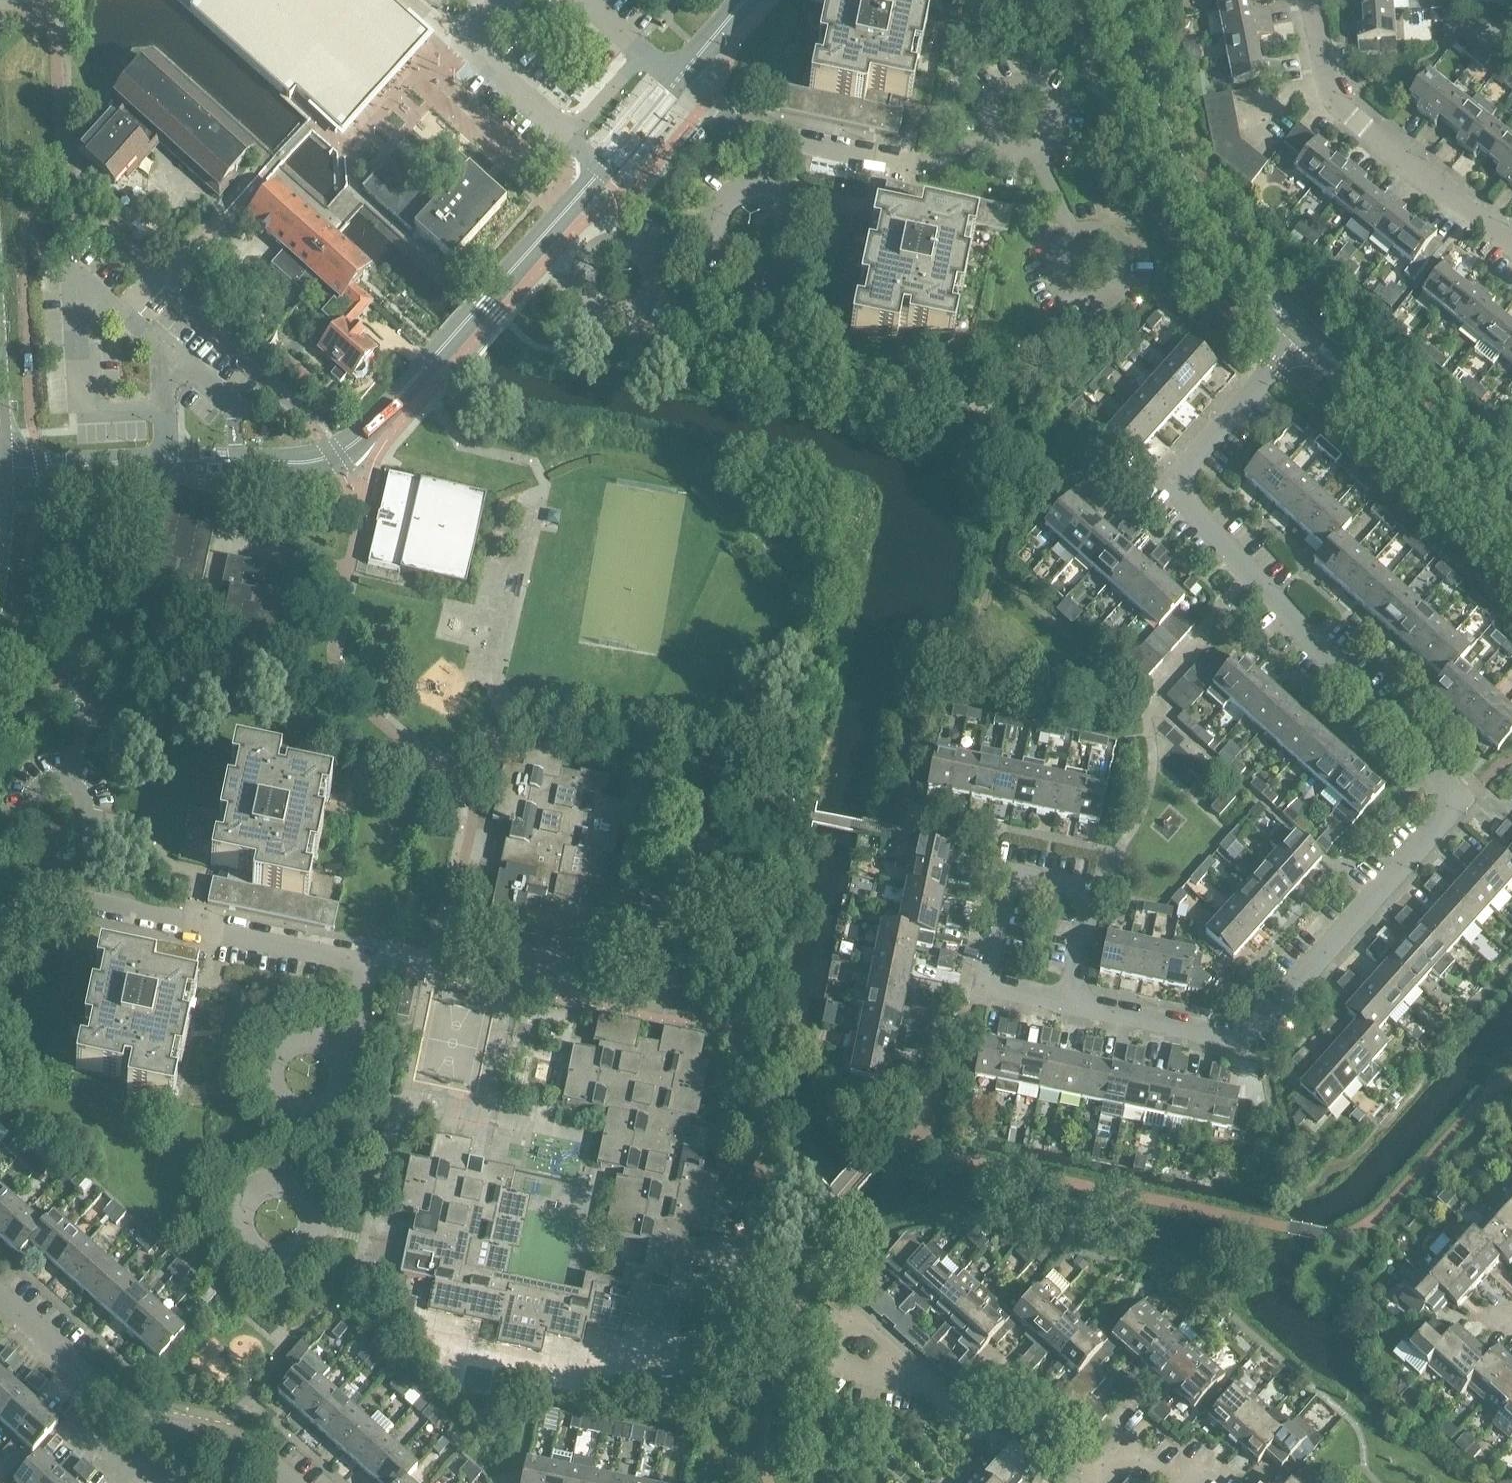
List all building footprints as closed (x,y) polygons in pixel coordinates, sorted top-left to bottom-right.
[(190,10),(290,99),(296,92),(342,133),(428,36),(388,0),(198,0),(190,10)] [(832,19),(824,17),(817,52),(825,53),(820,75),(812,73),(808,92),(777,85),(772,109),(897,136),(902,112),(888,109),(891,98),(910,101),(914,83),(906,81),(911,59),(919,61),(926,26),(918,25),(922,3),(930,5),(931,0),(836,0),(832,19)] [(1218,10),(1248,4),(1247,0),(1216,0),(1218,10)] [(1355,3),(1362,2),(1363,16),(1394,14),(1393,0),(1355,0),(1355,3)] [(1425,12),(1442,10),(1442,0),(1424,0),(1425,12)] [(1484,9),(1511,7),(1511,0),(1483,0),(1484,9)] [(1248,4),(1218,10),(1223,35),(1272,25),(1269,13),(1250,17),(1248,4)] [(1394,14),(1363,16),(1364,29),(1357,30),(1359,54),(1383,53),(1382,41),(1396,40),(1394,14)] [(1272,25),(1223,35),(1228,60),(1258,54),(1255,40),(1274,36),(1272,25)] [(1474,61),(1481,52),(1472,45),(1465,53),(1474,61)] [(1484,69),(1491,60),(1481,52),(1474,61),(1484,69)] [(1258,54),(1228,60),(1233,85),(1282,76),(1279,63),(1260,67),(1258,54)] [(132,79),(116,97),(123,104),(111,118),(147,150),(149,152),(150,151),(139,141),(151,128),(162,139),(165,136),(175,146),(173,148),(190,163),(186,167),(220,198),(236,179),(232,176),(235,173),(235,174),(237,171),(254,152),(150,59),(133,78),(133,77),(131,79),(132,79)] [(1418,112),(1427,119),(1451,90),(1430,73),(1411,98),(1423,107),(1418,112)] [(748,79),(746,91),(769,96),(771,84),(748,79)] [(1451,90),(1427,119),(1437,127),(1441,122),(1451,130),(1471,106),(1451,90)] [(1203,99),(1205,111),(1233,106),(1231,94),(1203,99)] [(1478,97),(1471,106),(1451,130),(1462,139),(1458,144),(1467,151),(1490,122),(1498,113),(1478,97)] [(1205,111),(1207,123),(1235,117),(1233,106),(1205,111)] [(147,150),(111,118),(109,116),(78,151),(95,167),(94,168),(96,170),(97,169),(116,185),(147,150)] [(1207,123),(1210,135),(1237,129),(1235,117),(1207,123)] [(1490,122),(1467,151),(1476,158),(1480,153),(1491,162),(1510,138),(1490,122)] [(1327,148),(1299,125),(1284,144),(1302,159),(1293,170),(1314,186),(1333,162),(1323,154),(1327,148)] [(1210,135),(1214,157),(1240,141),(1237,129),(1210,135)] [(1491,162),(1502,171),(1497,176),(1506,183),(1511,176),(1511,139),(1510,138),(1491,162)] [(1214,157),(1232,170),(1249,149),(1240,141),(1214,157)] [(1232,170),(1241,178),(1259,156),(1249,149),(1232,170)] [(1268,163),(1259,156),(1241,178),(1250,185),(1268,163)] [(415,230),(425,238),(451,262),(505,203),(468,169),(436,204),(387,161),(361,189),(411,234),(415,230)] [(1344,171),(1333,162),(1314,186),(1333,202),(1357,173),(1348,165),(1344,171)] [(1357,173),(1333,202),(1353,218),(1372,194),(1362,186),(1366,180),(1357,173)] [(893,222),(874,218),(870,236),(877,238),(873,259),(866,258),(858,292),(866,294),(861,316),(853,314),(849,332),(895,342),(900,322),(907,323),(905,332),(952,341),(955,323),(947,321),(952,300),(960,301),(967,267),(959,265),(964,244),(972,245),(976,227),(1007,233),(1011,209),(886,182),(881,207),(896,210),(893,222)] [(276,186),(248,217),(291,255),(286,261),(296,270),(301,265),(340,300),(342,299),(353,286),(368,269),(276,186)] [(1383,203),(1372,194),(1353,218),(1373,234),(1396,204),(1387,197),(1383,203)] [(1396,204),(1373,234),(1392,250),(1412,225),(1401,217),(1405,211),(1396,204)] [(1300,223),(1294,232),(1304,239),(1310,231),(1300,223)] [(1422,234),(1412,225),(1392,250),(1413,266),(1419,258),(1432,241),(1436,236),(1426,228),(1422,234)] [(1310,231),(1304,239),(1313,247),(1319,239),(1310,231)] [(1427,264),(1442,246),(1434,239),(1432,241),(1419,258),(1427,264)] [(1343,271),(1349,263),(1340,255),(1333,263),(1343,271)] [(1343,271),(1352,278),(1358,270),(1349,263),(1343,271)] [(1445,263),(1421,293),(1442,309),(1461,285),(1451,277),(1455,271),(1445,263)] [(1472,294),(1461,285),(1442,309),(1461,325),(1485,295),(1476,288),(1472,294)] [(353,324),(371,303),(353,286),(342,299),(351,307),(335,325),(339,329),(320,350),(351,378),(352,377),(355,380),(363,379),(368,373),(368,365),(365,362),(374,352),(360,339),(362,337),(355,331),(358,329),(353,324)] [(1373,295),(1383,303),(1389,294),(1379,287),(1373,295)] [(1485,295),(1461,325),(1481,341),(1501,317),(1490,308),(1494,303),(1485,295)] [(1162,319),(1155,313),(1145,324),(1152,330),(1162,319)] [(1501,317),(1481,341),(1501,357),(1511,343),(1511,324),(1511,325),(1501,317)] [(1408,330),(1398,322),(1391,330),(1401,339),(1408,330)] [(1143,340),(1136,334),(1126,346),(1133,352),(1143,340)] [(1188,342),(1173,358),(1201,383),(1215,367),(1188,342)] [(1501,357),(1511,365),(1511,343),(1501,357)] [(1133,352),(1126,346),(1117,356),(1123,362),(1133,352)] [(1428,347),(1422,355),(1431,362),(1438,354),(1428,347)] [(1448,362),(1438,354),(1431,362),(1441,370),(1448,362)] [(1201,383),(1173,358),(1158,374),(1186,399),(1201,383)] [(1114,372),(1107,366),(1097,378),(1104,383),(1114,372)] [(1186,399),(1158,374),(1144,391),(1172,415),(1186,399)] [(1104,383),(1097,378),(1088,388),(1094,394),(1104,383)] [(1471,394),(1477,386),(1467,378),(1461,386),(1471,394)] [(1471,394),(1481,402),(1487,394),(1477,386),(1471,394)] [(1172,415),(1144,391),(1130,407),(1157,432),(1172,415)] [(1078,399),(1068,410),(1075,416),(1085,405),(1078,399)] [(1157,432),(1130,407),(1115,423),(1143,448),(1157,432)] [(1511,425),(1511,414),(1508,410),(1501,418),(1511,426),(1511,425)] [(1297,417),(1292,424),(1303,433),(1308,427),(1297,417)] [(1143,448),(1115,423),(1100,439),(1128,464),(1143,448)] [(1325,454),(1331,447),(1319,437),(1313,444),(1325,454)] [(1335,463),(1341,456),(1331,447),(1325,454),(1335,463)] [(1269,450),(1244,477),(1261,492),(1286,465),(1269,450)] [(1286,465),(1261,492),(1277,507),(1302,479),(1286,465)] [(1357,483),(1363,476),(1352,465),(1345,472),(1357,483)] [(465,586),(485,497),(457,490),(389,474),(380,513),(379,513),(376,524),(377,525),(368,564),(465,586)] [(1357,483),(1367,491),(1373,485),(1363,476),(1357,483)] [(1302,479),(1277,507),(1293,521),(1318,494),(1302,479)] [(1093,505),(1102,495),(1095,489),(1086,499),(1093,505)] [(220,502),(169,491),(161,526),(146,523),(135,573),(142,574),(135,605),(204,618),(211,587),(202,585),(220,502)] [(1318,494),(1293,521),(1310,536),(1334,508),(1318,494)] [(1099,511),(1109,501),(1102,495),(1093,505),(1099,511)] [(1070,497),(1045,525),(1062,540),(1086,512),(1070,497)] [(1381,521),(1387,514),(1376,504),(1370,511),(1381,521)] [(1334,508),(1310,536),(1326,550),(1339,535),(1350,523),(1334,508)] [(1086,512),(1062,540),(1078,554),(1102,527),(1086,512)] [(1392,530),(1398,524),(1387,514),(1381,521),(1392,530)] [(1125,534),(1134,524),(1128,517),(1118,528),(1125,534)] [(1131,540),(1141,529),(1134,524),(1125,534),(1131,540)] [(1102,527),(1078,554),(1094,569),(1119,541),(1102,527)] [(1413,550),(1419,543),(1408,533),(1402,540),(1413,550)] [(1339,535),(1326,550),(1314,563),(1331,577),(1355,550),(1339,535)] [(1119,541),(1094,569),(1110,583),(1135,556),(1119,541)] [(1424,560),(1430,553),(1419,543),(1413,550),(1424,560)] [(1157,563),(1167,553),(1160,546),(1150,557),(1157,563)] [(1355,550),(1331,577),(1347,592),(1371,564),(1355,550)] [(1163,569),(1173,558),(1167,553),(1157,563),(1163,569)] [(1135,556),(1110,583),(1122,594),(1109,608),(1113,611),(1126,598),(1151,570),(1135,556)] [(230,590),(221,630),(212,673),(263,685),(270,649),(286,653),(296,603),(290,601),(296,571),(228,557),(221,588),(230,590)] [(1456,588),(1462,582),(1440,562),(1434,569),(1456,588)] [(1371,564),(1347,592),(1363,606),(1388,579),(1371,564)] [(1151,570),(1126,598),(1142,612),(1167,585),(1151,570)] [(1199,582),(1193,576),(1183,586),(1189,592),(1199,582)] [(1388,579),(1363,606),(1379,621),(1404,593),(1388,579)] [(1167,585),(1142,612),(1158,627),(1160,625),(1168,616),(1176,608),(1184,600),(1167,585)] [(1466,597),(1488,617),(1494,610),(1472,591),(1466,597)] [(1404,593),(1379,621),(1395,635),(1420,608),(1404,593)] [(1176,608),(1168,616),(1187,634),(1195,624),(1176,608)] [(1420,608),(1395,635),(1411,650),(1436,622),(1420,608)] [(1168,616),(1160,625),(1179,642),(1187,634),(1168,616)] [(1436,622),(1411,650),(1428,664),(1452,637),(1436,622)] [(1158,627),(1152,634),(1170,651),(1179,642),(1160,625),(1158,627)] [(1500,648),(1506,641),(1495,631),(1489,638),(1500,648)] [(1152,634),(1144,643),(1162,660),(1170,651),(1152,634)] [(1452,637),(1428,664),(1443,678),(1432,691),(1457,664),(1468,651),(1452,637)] [(1511,656),(1511,646),(1506,641),(1500,648),(1511,657),(1511,656)] [(1144,643),(1136,652),(1154,669),(1162,660),(1144,643)] [(1146,678),(1154,669),(1136,652),(1127,661),(1146,678)] [(1207,652),(1199,661),(1217,678),(1225,669),(1207,652)] [(1213,686),(1229,701),(1254,673),(1238,658),(1213,686)] [(1199,661),(1190,670),(1209,687),(1217,678),(1199,661)] [(1457,664),(1432,691),(1448,706),(1473,678),(1457,664)] [(1190,670),(1182,679),(1201,696),(1209,687),(1190,670)] [(1254,673),(1229,701),(1246,715),(1270,688),(1254,673)] [(1473,678),(1448,706),(1465,720),(1489,693),(1473,678)] [(1182,679),(1174,688),(1193,705),(1201,696),(1182,679)] [(1174,688),(1166,697),(1184,714),(1193,705),(1174,688)] [(1270,688),(1246,715),(1262,730),(1286,702),(1270,688)] [(1489,693),(1465,720),(1481,735),(1506,707),(1489,693)] [(1286,702),(1262,730),(1278,744),(1302,716),(1286,702)] [(953,706),(952,708),(951,714),(965,717),(967,709),(953,706)] [(1481,735),(1497,750),(1511,734),(1511,713),(1506,707),(1481,735)] [(967,709),(965,717),(979,720),(981,712),(967,709)] [(1009,718),(995,715),(993,724),(1007,727),(1009,718)] [(1302,716),(1278,744),(1294,759),(1319,731),(1302,716)] [(1009,718),(1007,727),(1021,730),(1023,721),(1009,718)] [(1186,728),(1208,747),(1213,741),(1192,721),(1186,728)] [(1051,727),(1037,724),(1035,733),(1050,736),(1051,727)] [(1051,727),(1050,736),(1064,739),(1066,730),(1051,727)] [(1319,731),(1294,759),(1310,773),(1335,745),(1319,731)] [(1094,736),(1079,733),(1077,742),(1092,745),(1094,736)] [(1094,736),(1092,745),(1106,748),(1108,739),(1094,736)] [(505,766),(494,821),(509,824),(508,826),(513,827),(511,837),(507,836),(501,865),(537,872),(535,880),(529,879),(519,926),(593,942),(603,894),(597,893),(604,858),(611,859),(622,804),(603,800),(608,777),(580,772),(579,775),(559,771),(563,749),(529,742),(524,770),(505,766)] [(1335,745),(1310,773),(1326,787),(1351,759),(1335,745)] [(1229,766),(1235,760),(1224,750),(1218,757),(1229,766)] [(280,761),(235,752),(234,751),(231,770),(238,772),(234,793),(226,791),(219,826),(227,828),(222,849),(214,848),(210,866),(230,870),(227,882),(212,879),(207,903),(333,930),(338,906),(307,899),(311,880),(303,879),(308,857),(316,859),(323,824),(315,823),(319,802),(327,804),(331,784),(286,775),(284,783),(276,782),(280,761)] [(957,756),(935,751),(928,787),(950,792),(957,756)] [(978,760),(957,756),(950,792),(971,796),(978,760)] [(1351,759),(1326,787),(1342,802),(1367,774),(1351,759)] [(999,764),(978,760),(971,796),(992,801),(999,764)] [(1229,766),(1240,776),(1246,769),(1235,760),(1229,766)] [(1021,769),(999,764),(992,801),(1013,805),(1021,769)] [(1042,773),(1021,769),(1013,805),(1034,810),(1042,773)] [(1063,778),(1042,773),(1034,810),(1055,814),(1063,778)] [(1367,774),(1342,802),(1359,817),(1383,789),(1367,774)] [(1084,782),(1063,778),(1055,814),(1076,819),(1084,782)] [(1261,795),(1266,789),(1256,779),(1250,785),(1261,795)] [(1106,787),(1084,782),(1076,819),(1098,823),(1106,787)] [(1261,795),(1272,805),(1277,799),(1266,789),(1261,795)] [(1210,809),(1219,817),(1235,799),(1226,791),(1210,809)] [(1258,804),(1248,815),(1255,820),(1265,809),(1258,804)] [(1293,824),(1299,818),(1288,808),(1283,814),(1293,824)] [(1327,825),(1341,836),(1351,822),(1337,811),(1327,825)] [(1293,824),(1304,834),(1310,828),(1299,818),(1293,824)] [(1511,839),(1511,837),(1511,826),(1507,821),(1500,829),(1511,839)] [(1245,831),(1238,825),(1229,836),(1236,842),(1245,831)] [(1495,835),(1504,843),(1506,844),(1511,839),(1500,829),(1495,835)] [(1293,835),(1278,851),(1306,877),(1321,860),(1293,835)] [(1236,842),(1229,836),(1219,847),(1226,853),(1236,842)] [(1321,837),(1316,843),(1315,844),(1326,853),(1331,847),(1327,843),(1321,837)] [(952,850),(916,842),(911,864),(947,872),(952,850)] [(1475,853),(1464,843),(1458,850),(1469,859),(1475,853)] [(1503,861),(1490,849),(1475,865),(1503,890),(1511,880),(1511,869),(1503,861)] [(1503,861),(1511,869),(1511,850),(1503,861)] [(1278,851),(1264,867),(1292,893),(1306,877),(1278,851)] [(1216,864),(1209,857),(1200,868),(1207,874),(1216,864)] [(947,872),(911,864),(907,885),(943,893),(947,872)] [(971,877),(973,868),(958,865),(956,874),(971,877)] [(1503,890),(1475,865),(1461,882),(1489,906),(1503,890)] [(1264,867),(1249,883),(1277,909),(1292,893),(1264,867)] [(1207,874),(1200,868),(1190,879),(1197,885),(1207,874)] [(971,877),(956,874),(954,883),(969,886),(971,877)] [(1440,892),(1446,885),(1435,875),(1429,882),(1440,892)] [(1440,892),(1429,882),(1423,888),(1434,898),(1440,892)] [(1489,906),(1461,882),(1447,898),(1474,922),(1489,906)] [(1277,909),(1249,883),(1235,899),(1263,925),(1277,909)] [(943,893),(907,885),(902,907),(938,914),(943,893)] [(1180,890),(1170,901),(1177,907),(1187,896),(1180,890)] [(1115,897),(1113,906),(1128,908),(1129,900),(1115,897)] [(1474,922),(1447,898),(1432,914),(1460,939),(1474,922)] [(1235,899),(1220,915),(1249,941),(1263,925),(1235,899)] [(1144,903),(1142,912),(1156,914),(1158,906),(1144,903)] [(1158,906),(1156,914),(1170,917),(1172,909),(1158,906)] [(938,914),(902,907),(898,928),(934,935),(938,914)] [(962,919),(964,911),(949,907),(947,916),(962,919)] [(1411,924),(1417,918),(1406,908),(1400,914),(1411,924)] [(1411,924),(1400,914),(1394,921),(1405,930),(1411,924)] [(1460,939),(1432,914),(1418,930),(1445,955),(1460,939)] [(1234,957),(1249,941),(1220,915),(1205,932),(1234,957)] [(962,919),(947,916),(946,925),(960,928),(962,919)] [(74,924),(69,948),(100,955),(96,973),(104,975),(99,997),(91,995),(84,1029),(92,1031),(87,1053),(79,1051),(75,1069),(122,1079),(123,1071),(131,1072),(126,1093),(172,1103),(176,1084),(168,1082),(173,1061),(181,1063),(188,1028),(180,1026),(186,1001),(193,1002),(197,987),(177,983),(180,971),(194,975),(199,951),(74,924)] [(915,943),(931,947),(934,935),(898,928),(882,924),(877,946),(913,953),(915,943)] [(1445,955),(1418,930),(1403,946),(1431,971),(1445,955)] [(1129,940),(1107,936),(1100,972),(1121,976),(1129,940)] [(1173,939),(1171,949),(1163,985),(1185,989),(1199,993),(1210,980),(1199,970),(1202,954),(1193,953),(1195,944),(1173,939)] [(1382,956),(1388,949),(1377,939),(1371,946),(1382,956)] [(1150,944),(1129,940),(1121,976),(1143,981),(1150,944)] [(1171,949),(1150,944),(1143,981),(1163,985),(1171,949)] [(913,953),(877,946),(873,967),(909,974),(913,953)] [(1382,956),(1371,946),(1365,953),(1376,963),(1382,956)] [(1431,971),(1403,946),(1389,962),(1416,987),(1431,971)] [(953,961),(954,953),(940,950),(939,959),(953,961)] [(608,972),(628,976),(631,961),(611,957),(608,972)] [(953,961),(939,959),(936,968),(951,971),(953,961)] [(1416,987),(1389,962),(1374,978),(1402,1003),(1416,987)] [(909,974),(873,967),(868,988),(904,996),(909,974)] [(1353,988),(1359,982),(1348,972),(1342,979),(1353,988)] [(1402,1003),(1374,978),(1360,995),(1387,1019),(1402,1003)] [(1353,988),(1342,979),(1337,985),(1347,995),(1353,988)] [(904,996),(868,988),(864,1009),(900,1017),(904,996)] [(928,1000),(929,992),(915,989),(913,997),(928,1000)] [(412,996),(401,993),(396,1017),(407,1019),(412,996)] [(1387,1019),(1360,995),(1345,1011),(1358,1022),(1373,1035),(1387,1019)] [(928,1000),(913,997),(911,1007),(926,1010),(928,1000)] [(836,1021),(838,1002),(827,1001),(825,1020),(836,1021)] [(900,1017),(864,1009),(859,1030),(895,1038),(900,1017)] [(639,1022),(601,1014),(595,1043),(599,1044),(598,1051),(576,1047),(564,1102),(609,1111),(598,1165),(624,1171),(622,1178),(618,1177),(606,1233),(648,1241),(643,1267),(625,1263),(621,1281),(585,1274),(581,1292),(510,1277),(500,1323),(496,1341),(542,1351),(546,1333),(582,1341),(586,1323),(622,1331),(625,1312),(661,1320),(665,1302),(701,1310),(709,1273),(686,1268),(688,1260),(693,1261),(697,1242),(687,1240),(690,1227),(706,1231),(717,1176),(703,1173),(703,1170),(699,1169),(701,1159),(705,1160),(711,1132),(689,1127),(691,1120),(695,1121),(706,1065),(697,1063),(703,1036),(665,1028),(662,1045),(635,1039),(639,1022)] [(1343,1026),(1332,1016),(1326,1022),(1337,1032),(1343,1026)] [(1006,1036),(1009,1022),(1000,1020),(997,1034),(1006,1036)] [(1014,1038),(1017,1023),(1009,1022),(1006,1036),(1014,1038)] [(1337,1032),(1326,1022),(1320,1029),(1331,1039),(1337,1032)] [(1373,1035),(1358,1022),(1344,1038),(1371,1063),(1386,1047),(1373,1035)] [(1048,1045),(1051,1031),(1042,1029),(1039,1043),(1048,1045)] [(895,1038),(859,1030),(855,1052),(891,1059),(895,1038)] [(1057,1047),(1060,1032),(1051,1031),(1048,1045),(1057,1047)] [(919,1043),(920,1035),(906,1032),(904,1040),(919,1043)] [(1090,1054),(1093,1040),(1085,1038),(1082,1052),(1090,1054)] [(1371,1063),(1344,1038),(1329,1054),(1357,1079),(1371,1063)] [(919,1043),(904,1040),(902,1049),(917,1052),(919,1043)] [(1004,1045),(982,1040),(975,1077),(997,1081),(1004,1045)] [(1099,1056),(1102,1042),(1093,1040),(1090,1054),(1099,1056)] [(1025,1049),(1004,1045),(997,1081),(1018,1085),(1025,1049)] [(1133,1062),(1135,1048),(1127,1046),(1124,1061),(1133,1062)] [(1142,1064),(1145,1050),(1135,1048),(1133,1062),(1142,1064)] [(1314,1058),(1303,1048),(1297,1055),(1308,1065),(1314,1058)] [(1046,1054),(1025,1049),(1018,1085),(1039,1090),(1046,1054)] [(891,1059),(855,1052),(850,1074),(886,1081),(891,1059)] [(1067,1058),(1046,1054),(1039,1090),(1060,1094),(1067,1058)] [(1357,1079),(1329,1054),(1315,1071),(1342,1095),(1357,1079)] [(1175,1071),(1178,1057),(1169,1055),(1166,1069),(1175,1071)] [(1308,1065),(1297,1055),(1291,1061),(1302,1071),(1308,1065)] [(1184,1073),(1187,1059),(1178,1057),(1175,1071),(1184,1073)] [(1088,1062),(1067,1058),(1060,1094),(1081,1099),(1088,1062)] [(1110,1067),(1088,1062),(1081,1099),(1102,1103),(1110,1067)] [(1217,1080),(1220,1066),(1212,1064),(1209,1078),(1217,1080)] [(1226,1082),(1229,1068),(1220,1066),(1217,1080),(1226,1082)] [(1131,1071),(1110,1067),(1102,1103),(1123,1107),(1131,1071)] [(1152,1075),(1131,1071),(1123,1107),(1144,1112),(1152,1075)] [(1342,1095),(1315,1071),(1300,1087),(1327,1112),(1342,1095)] [(895,1083),(910,1086),(912,1078),(897,1074),(895,1083)] [(1173,1080),(1152,1075),(1144,1112),(1165,1116),(1173,1080)] [(1194,1084),(1173,1080),(1165,1116),(1186,1121),(1194,1084)] [(1215,1089),(1194,1084),(1186,1121),(1208,1125),(1215,1089)] [(1237,1093),(1215,1089),(1208,1125),(1229,1129),(1232,1118),(1244,1120),(1249,1097),(1237,1094),(1237,1093)] [(17,1140),(10,1133),(1,1144),(7,1150),(17,1140)] [(417,1218),(417,1221),(415,1228),(411,1227),(405,1256),(440,1263),(438,1271),(436,1271),(428,1308),(500,1323),(510,1277),(505,1276),(510,1250),(517,1251),(528,1197),(506,1192),(507,1184),(512,1185),(515,1170),(487,1164),(486,1168),(466,1163),(470,1142),(436,1135),(431,1162),(412,1158),(401,1212),(414,1215),(413,1218),(417,1218)] [(33,1173),(43,1163),(36,1157),(27,1168),(33,1173)] [(49,1169),(43,1163),(33,1173),(40,1180),(49,1169)] [(78,1188),(87,1178),(81,1172),(71,1183),(78,1188)] [(84,1194),(94,1184),(87,1178),(78,1188),(84,1194)] [(11,1198),(0,1188),(0,1210),(11,1198)] [(0,1210),(0,1238),(2,1240),(27,1212),(11,1198),(0,1210)] [(111,1218),(120,1208),(114,1202),(104,1212),(111,1218)] [(1502,1204),(1490,1218),(1511,1237),(1511,1208),(1505,1202),(1502,1204)] [(117,1224),(126,1214),(120,1208),(111,1218),(117,1224)] [(27,1212),(2,1240),(19,1255),(30,1242),(43,1227),(27,1212)] [(54,1215),(43,1227),(30,1242),(47,1257),(71,1230),(54,1215)] [(1487,1222),(1476,1234),(1511,1265),(1511,1237),(1490,1218),(1487,1222)] [(1468,1226),(1464,1231),(1453,1243),(1488,1274),(1502,1258),(1511,1266),(1511,1265),(1476,1234),(1468,1226)] [(71,1230),(47,1257),(63,1272),(87,1244),(71,1230)] [(143,1247),(152,1237),(145,1230),(136,1240),(143,1247)] [(149,1253),(159,1242),(152,1237),(143,1247),(149,1253)] [(904,1238),(892,1252),(880,1265),(897,1280),(921,1253),(904,1238)] [(1453,1243),(1448,1248),(1439,1259),(1474,1290),(1488,1274),(1453,1243)] [(87,1244),(63,1272),(79,1286),(104,1259),(87,1244)] [(921,1253),(897,1280),(914,1294),(937,1267),(921,1253)] [(104,1259),(79,1286),(95,1300),(120,1273),(104,1259)] [(175,1276),(185,1265),(178,1259),(168,1269),(175,1276)] [(1439,1259),(1433,1266),(1424,1275),(1459,1306),(1474,1290),(1439,1259)] [(181,1282),(191,1271),(185,1265),(175,1276),(181,1282)] [(914,1294),(929,1308),(953,1282),(937,1267),(914,1294)] [(946,1323),(979,1286),(962,1271),(953,1282),(929,1308),(946,1323)] [(120,1273),(95,1300),(111,1315),(136,1287),(120,1273)] [(1424,1275),(1417,1283),(1402,1300),(1420,1316),(1436,1316),(1450,1300),(1458,1307),(1459,1306),(1424,1275)] [(866,1282),(856,1293),(862,1298),(869,1289),(869,1285),(866,1282)] [(962,1337),(995,1300),(979,1286),(946,1323),(962,1337)] [(136,1287),(111,1315),(127,1329),(152,1302),(136,1287)] [(201,1299),(207,1304),(208,1305),(217,1294),(210,1288),(201,1299)] [(1036,1288),(1012,1315),(991,1339),(997,1344),(1004,1336),(1018,1320),(1028,1330),(1057,1298),(1050,1292),(1046,1297),(1036,1288)] [(399,1314),(400,1314),(414,1317),(418,1298),(403,1295),(399,1314)] [(1057,1298),(1028,1330),(1029,1330),(1023,1337),(1033,1346),(1025,1354),(1017,1363),(1023,1368),(1069,1318),(1054,1304),(1058,1300),(1057,1298)] [(972,1346),(955,1366),(960,1366),(963,1369),(979,1352),(991,1339),(1012,1315),(995,1300),(962,1337),(972,1346)] [(152,1302),(127,1329),(144,1344),(168,1316),(152,1302)] [(1142,1302),(1110,1337),(1088,1362),(1080,1371),(1098,1387),(1106,1378),(1097,1369),(1115,1350),(1115,1346),(1117,1343),(1127,1352),(1158,1317),(1142,1302)] [(902,1319),(902,1314),(894,1308),(890,1308),(882,1316),(894,1327),(902,1319)] [(168,1316),(144,1344),(160,1358),(185,1331),(168,1316)] [(1158,1317),(1127,1352),(1143,1366),(1175,1331),(1158,1317)] [(1069,1318),(1023,1368),(1029,1374),(1037,1365),(1051,1350),(1060,1359),(1085,1332),(1069,1318)] [(1085,1332),(1060,1359),(1061,1359),(1052,1368),(1058,1374),(1067,1365),(1077,1374),(1080,1371),(1088,1362),(1110,1337),(1094,1322),(1085,1332)] [(348,1329),(341,1323),(332,1333),(339,1339),(348,1329)] [(1403,1342),(1429,1365),(1460,1330),(1459,1329),(1452,1337),(1436,1323),(1419,1324),(1403,1342)] [(1460,1330),(1429,1365),(1445,1380),(1476,1345),(1460,1330)] [(1175,1331),(1143,1366),(1160,1381),(1191,1346),(1175,1331)] [(921,1351),(931,1340),(926,1336),(922,1336),(914,1345),(921,1351)] [(934,1347),(934,1343),(931,1340),(921,1351),(926,1356),(934,1347)] [(302,1341),(286,1358),(295,1366),(310,1349),(302,1341)] [(1476,1345),(1445,1380),(1461,1394),(1500,1351),(1499,1350),(1492,1359),(1476,1345)] [(367,1346),(358,1356),(365,1363),(374,1352),(367,1346)] [(1191,1346),(1160,1381),(1176,1395),(1207,1360),(1191,1346)] [(0,1357),(0,1359),(6,1364),(15,1353),(9,1347),(0,1357)] [(295,1407),(330,1369),(309,1351),(300,1362),(303,1365),(279,1392),(295,1407)] [(1461,1394),(1462,1395),(1469,1387),(1485,1401),(1511,1370),(1511,1362),(1500,1351),(1461,1394)] [(374,1352),(365,1363),(371,1369),(381,1358),(374,1352)] [(1207,1360),(1176,1395),(1193,1410),(1224,1375),(1207,1360)] [(954,1380),(963,1369),(960,1366),(955,1366),(947,1374),(954,1380)] [(32,1387),(41,1376),(35,1370),(25,1381),(32,1387)] [(1485,1401),(1501,1415),(1511,1403),(1511,1370),(1485,1401)] [(1098,1387),(1080,1371),(1077,1374),(1072,1380),(1081,1388),(1090,1396),(1098,1387)] [(9,1380),(0,1372),(0,1390),(9,1380)] [(1123,1389),(1133,1378),(1129,1374),(1125,1375),(1117,1383),(1123,1389)] [(399,1375),(390,1385),(397,1392),(407,1381),(399,1375)] [(38,1393),(48,1383),(41,1376),(32,1387),(38,1393)] [(1137,1385),(1137,1381),(1133,1378),(1123,1389),(1129,1394),(1137,1385)] [(0,1390),(0,1421),(1,1422),(25,1394),(9,1380),(0,1390)] [(320,1380),(296,1407),(312,1422),(336,1395),(320,1380)] [(1072,1380),(1066,1387),(1056,1398),(1065,1406),(1081,1388),(1072,1380)] [(407,1381),(397,1392),(403,1398),(413,1387),(407,1381)] [(1050,1393),(1056,1398),(1066,1387),(1062,1383),(1057,1384),(1050,1393)] [(1207,1418),(1223,1433),(1255,1398),(1238,1383),(1207,1418)] [(1081,1388),(1065,1406),(1074,1414),(1090,1396),(1081,1388)] [(25,1394),(1,1422),(17,1436),(41,1409),(25,1394)] [(336,1395),(312,1422),(328,1436),(352,1409),(336,1395)] [(1090,1396),(1074,1414),(1083,1422),(1099,1404),(1090,1396)] [(1255,1398),(1223,1433),(1239,1447),(1271,1412),(1255,1398)] [(64,1417),(74,1406),(67,1400),(58,1411),(64,1417)] [(1501,1415),(1494,1423),(1511,1439),(1511,1437),(1511,1403),(1501,1415)] [(439,1410),(432,1404),(422,1415),(429,1421),(439,1410)] [(1099,1404),(1083,1422),(1092,1430),(1108,1412),(1099,1404)] [(1156,1418),(1166,1407),(1162,1404),(1157,1404),(1150,1412),(1156,1418)] [(544,1422),(547,1408),(538,1406),(535,1420),(544,1422)] [(1162,1423),(1170,1414),(1169,1410),(1166,1407),(1156,1418),(1162,1423)] [(41,1409),(17,1436),(34,1451),(58,1424),(41,1409)] [(352,1409),(328,1436),(344,1451),(369,1424),(352,1409)] [(439,1410),(429,1421),(435,1427),(445,1416),(439,1410)] [(1271,1412),(1239,1447),(1256,1462),(1287,1427),(1271,1412)] [(581,1415),(573,1413),(570,1428),(578,1430),(581,1415)] [(581,1415),(578,1430),(587,1431),(590,1417),(581,1415)] [(1287,1427),(1256,1462),(1257,1463),(1264,1455),(1280,1469),(1295,1468),(1312,1449),(1321,1440),(1296,1418),(1287,1427)] [(623,1424),(615,1423),(612,1437),(620,1438),(623,1424)] [(369,1424),(344,1451),(360,1466),(385,1438),(369,1424)] [(623,1424),(620,1438),(629,1440),(632,1426),(623,1424)] [(663,1447),(665,1434),(657,1432),(654,1445),(663,1447)] [(671,1449),(674,1436),(665,1434),(663,1447),(671,1449)] [(54,1453),(64,1443),(57,1437),(47,1447),(54,1453)] [(385,1438),(360,1466),(376,1480),(401,1453),(385,1438)] [(440,1454),(449,1444),(443,1438),(433,1448),(440,1454)] [(1474,1446),(1466,1439),(1460,1446),(1467,1453),(1474,1446)] [(997,1461),(1021,1482),(1025,1482),(1039,1468),(1012,1444),(997,1461)] [(553,1450),(551,1461),(593,1469),(595,1458),(553,1450)] [(376,1480),(380,1482),(403,1482),(406,1479),(417,1467),(401,1453),(376,1480)] [(15,1482),(45,1482),(56,1470),(40,1455),(15,1482)] [(80,1477),(89,1466),(83,1460),(73,1471),(80,1477)] [(469,1461),(468,1461),(459,1472),(466,1478),(476,1467),(469,1461)] [(527,1461),(522,1482),(545,1482),(549,1466),(527,1461)] [(997,1461),(982,1477),(989,1482),(1021,1482),(997,1461)] [(87,1482),(96,1472),(89,1466),(80,1477),(87,1482)] [(549,1466),(545,1482),(567,1482),(570,1470),(549,1466)] [(466,1478),(471,1482),(473,1482),(482,1473),(476,1467),(466,1478)] [(961,1482),(989,1482),(982,1477),(973,1469),(961,1482)] [(45,1482),(71,1482),(56,1470),(45,1482)] [(570,1470),(567,1482),(589,1482),(591,1474),(570,1470)] [(591,1474),(589,1482),(611,1482),(612,1479),(591,1474)]
